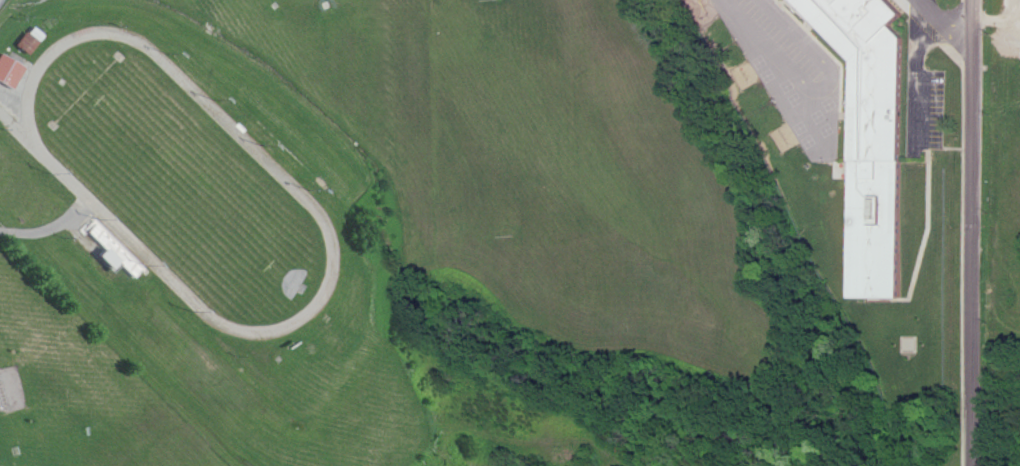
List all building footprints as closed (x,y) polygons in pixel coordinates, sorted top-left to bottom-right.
[(850,45),(805,0),(902,0),(904,2),(893,14),(904,25),(903,286),(849,286),(850,45)] [(43,41),(30,32),(20,46),(34,55),(43,41)] [(4,53),(0,61),(0,80),(18,89),(30,66),(4,53)] [(116,270),(125,262),(112,248),(103,256),(116,270)]
